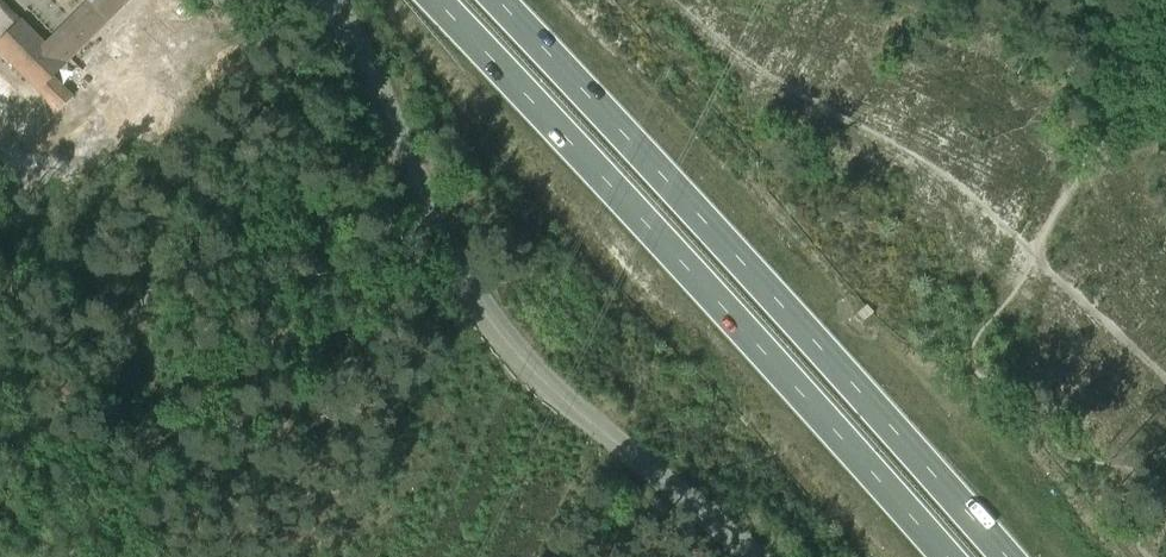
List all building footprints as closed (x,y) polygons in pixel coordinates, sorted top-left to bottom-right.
[(46,41),(21,18),(0,41),(0,50),(48,98),(61,86),(50,75),(126,0),(84,0),(46,41)] [(35,115),(50,100),(39,89),(24,105),(35,115)]
